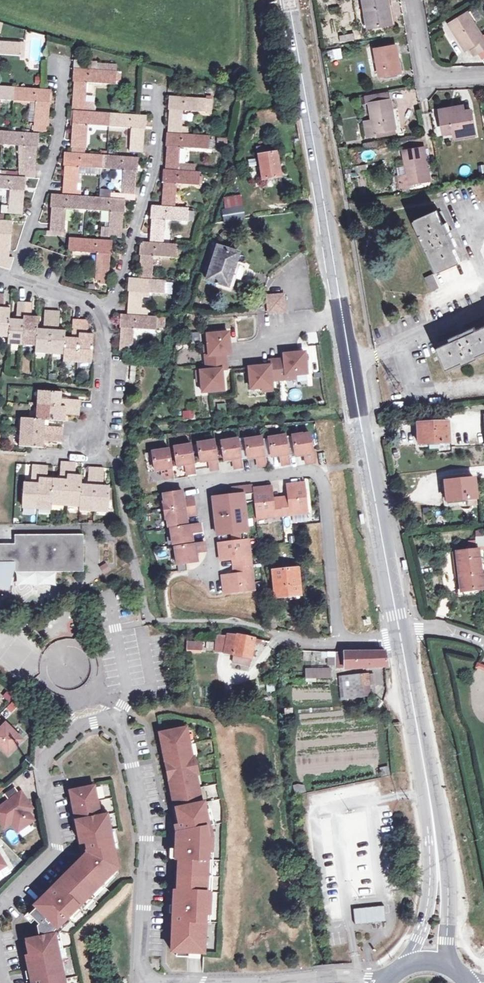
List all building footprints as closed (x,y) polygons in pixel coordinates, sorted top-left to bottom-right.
[(368,28),(392,24),(388,0),(363,0),(368,28)] [(449,25),(465,50),(469,48),(474,55),(477,53),(483,49),(483,39),(468,13),(449,25)] [(344,42),(354,40),(353,34),(343,36),(344,42)] [(26,57),(27,44),(0,42),(0,55),(26,57)] [(396,46),(376,50),(380,76),(400,73),(396,46)] [(329,62),(343,59),(340,48),(327,51),(329,62)] [(75,60),(74,69),(96,70),(96,64),(96,62),(75,60)] [(96,70),(74,69),(73,81),(75,81),(74,105),(86,106),(87,83),(115,84),(116,72),(96,70)] [(36,113),(35,130),(47,131),(49,103),(50,103),(51,90),(0,87),(0,100),(28,102),(36,102),(36,113)] [(368,137),(375,136),(375,132),(395,130),(390,100),(389,91),(368,95),(372,121),(365,122),(368,137)] [(162,321),(157,320),(157,317),(141,316),(143,291),(172,294),(172,284),(165,283),(165,281),(152,280),(154,256),(181,258),(181,251),(176,250),(177,245),(164,244),(165,219),(187,221),(188,209),(175,208),(177,184),(198,185),(199,173),(179,171),(180,147),(208,149),(209,136),(188,135),(189,127),(182,127),(183,111),(204,112),(206,99),(170,97),(169,110),(171,109),(169,133),(167,133),(166,146),(168,146),(167,170),(164,170),(163,182),(164,182),(162,207),(152,206),(151,219),(153,219),(151,243),(141,242),(140,255),(141,255),(140,279),(129,278),(128,291),(130,291),(128,315),(121,314),(120,327),(122,327),(120,351),(132,352),(134,328),(162,330),(162,321)] [(268,106),(266,99),(250,102),(252,109),(268,106)] [(27,112),(36,113),(36,102),(28,102),(27,112)] [(462,106),(441,110),(444,133),(454,132),(455,138),(476,135),(472,110),(464,112),(462,106)] [(145,129),(146,117),(138,116),(94,113),(75,112),(73,112),(72,124),(74,124),(72,147),(73,147),(85,148),(87,125),(132,128),(130,151),(142,152),(144,129),(145,129)] [(253,125),(256,112),(250,113),(247,124),(253,125)] [(375,132),(375,136),(376,139),(396,135),(395,130),(375,132)] [(39,134),(12,133),(0,132),(0,145),(20,146),(25,147),(23,169),(35,170),(37,147),(38,147),(39,134)] [(25,177),(35,178),(35,170),(23,169),(25,147),(20,146),(20,177),(25,177)] [(404,153),(408,175),(398,176),(400,190),(410,188),(409,183),(429,180),(424,149),(404,153)] [(77,190),(77,188),(81,188),(82,174),(78,174),(79,167),(95,168),(95,171),(100,171),(101,168),(123,170),(122,193),(134,194),(136,171),(137,171),(138,158),(116,157),(116,151),(107,150),(106,156),(85,154),(73,154),(66,153),(65,166),(66,166),(64,189),(77,190)] [(271,192),(282,190),(275,154),(259,157),(264,188),(270,187),(271,192)] [(2,197),(2,190),(4,190),(3,205),(9,206),(9,213),(21,214),(23,190),(25,190),(25,177),(20,177),(0,176),(0,196),(2,197)] [(26,187),(34,188),(36,180),(28,178),(26,187)] [(53,208),(52,231),(51,235),(63,236),(65,209),(109,211),(108,228),(102,227),(102,235),(121,236),(123,212),(124,212),(125,199),(53,195),(52,208),(53,208)] [(227,216),(245,213),(241,195),(223,198),(227,216)] [(457,248),(446,224),(443,226),(437,214),(436,211),(416,220),(422,235),(421,236),(427,251),(429,250),(439,272),(459,263),(453,249),(457,248)] [(441,212),(437,214),(443,226),(446,224),(441,212)] [(7,258),(9,234),(10,234),(11,221),(3,221),(3,214),(0,214),(0,257),(7,258)] [(222,218),(223,224),(244,221),(243,214),(222,218)] [(111,253),(112,241),(86,239),(70,238),(69,251),(97,253),(95,279),(100,280),(100,283),(107,284),(110,253),(111,253)] [(207,280),(229,286),(232,277),(236,264),(239,253),(217,246),(207,280)] [(236,264),(232,277),(241,280),(244,271),(244,268),(242,266),(236,264)] [(432,291),(439,288),(433,275),(426,278),(432,291)] [(8,338),(8,344),(36,346),(36,353),(63,355),(63,361),(91,363),(93,335),(88,334),(89,321),(73,320),(72,338),(64,337),(65,331),(58,331),(59,312),(46,311),(44,330),(37,329),(38,317),(31,317),(32,304),(18,302),(16,321),(10,320),(10,309),(3,308),(4,295),(0,295),(0,337),(8,338)] [(284,301),(268,302),(268,312),(285,311),(284,301)] [(475,331),(474,328),(451,338),(452,342),(440,347),(438,348),(447,369),(462,362),(463,365),(477,359),(476,356),(483,352),(483,327),(475,331)] [(205,355),(205,363),(225,362),(225,354),(230,354),(229,343),(228,333),(207,335),(208,346),(208,355),(205,355)] [(438,343),(440,347),(452,342),(451,338),(438,343)] [(284,360),(276,360),(278,380),(286,379),(286,376),(295,375),(306,374),(304,353),(283,355),(284,360)] [(269,366),(248,368),(250,389),(262,388),(271,387),(271,381),(278,380),(276,360),(268,361),(269,366)] [(205,363),(206,371),(200,371),(201,381),(202,392),(223,391),(221,370),(226,369),(225,362),(205,363)] [(298,386),(310,383),(309,377),(297,380),(298,386)] [(19,446),(43,447),(44,441),(62,442),(63,431),(63,428),(44,427),(45,420),(65,421),(66,414),(79,415),(79,412),(80,401),(61,400),(61,393),(39,392),(37,419),(21,418),(19,446)] [(183,420),(194,419),(194,411),(183,412),(183,420)] [(420,444),(420,447),(428,447),(428,449),(439,449),(439,443),(448,443),(447,426),(451,426),(450,422),(418,423),(418,443),(420,444)] [(302,434),(292,435),(295,456),(304,455),(306,464),(314,463),(310,434),(302,435),(302,434)] [(285,435),(268,438),(271,457),(280,455),(282,465),(290,464),(285,435)] [(266,466),(262,437),(245,440),(246,450),(247,459),(256,457),(258,467),(266,466)] [(238,439),(221,442),(224,460),(233,459),(234,469),(243,467),(240,451),(238,441),(238,439)] [(214,441),(197,444),(200,462),(209,461),(210,471),(219,469),(214,441)] [(191,445),(174,448),(177,466),(185,465),(187,475),(195,473),(191,445)] [(169,450),(151,452),(155,471),(163,470),(165,479),(173,478),(169,450)] [(52,505),(80,506),(79,510),(107,511),(108,487),(102,487),(103,469),(88,468),(87,486),(81,485),(81,477),(74,476),(75,463),(61,462),(60,480),(53,480),(53,477),(46,476),(47,466),(32,465),(32,478),(31,483),(25,483),(23,508),(51,509),(52,505)] [(474,479),(444,482),(447,501),(466,499),(467,506),(477,505),(474,479)] [(305,483),(286,485),(288,497),(288,501),(280,502),(282,516),(308,513),(305,483)] [(254,501),(253,489),(253,486),(237,488),(237,495),(234,495),(212,498),(215,516),(245,513),(244,503),(254,501)] [(272,499),(270,487),(253,489),(254,501),(256,518),(282,516),(280,502),(272,503),(272,499)] [(181,491),(164,493),(165,502),(163,503),(164,511),(194,506),(193,498),(183,499),(181,491)] [(195,515),(194,506),(164,511),(165,520),(167,519),(168,528),(170,528),(187,525),(185,516),(195,515)] [(245,513),(215,516),(217,535),(231,533),(232,541),(248,539),(245,513)] [(200,523),(187,525),(170,528),(173,545),(193,542),(191,533),(201,532),(200,523)] [(9,589),(14,572),(83,571),(83,535),(15,535),(15,544),(0,544),(0,586),(9,589)] [(232,541),(218,543),(220,561),(232,559),(236,559),(237,567),(251,565),(248,539),(232,541)] [(204,543),(174,548),(177,565),(197,562),(196,553),(205,551),(204,543)] [(461,592),(483,589),(483,576),(482,576),(479,550),(457,552),(461,592)] [(234,575),(222,576),(224,595),(254,591),(251,565),(237,567),(237,574),(234,575)] [(272,571),(276,600),(301,597),(298,568),(272,571)] [(461,592),(458,592),(459,597),(483,595),(483,589),(461,592)] [(277,628),(276,621),(274,612),(268,613),(270,626),(277,628)] [(227,636),(216,635),(216,651),(224,652),(224,653),(234,655),(232,662),(249,665),(254,643),(260,644),(261,640),(245,637),(227,634),(227,636)] [(201,643),(187,642),(187,649),(201,651),(201,643)] [(328,660),(337,660),(336,652),(313,651),(313,657),(321,657),(321,658),(328,658),(328,660)] [(338,669),(387,667),(386,651),(336,652),(337,660),(338,669)] [(478,663),(477,663),(474,668),(483,672),(483,666),(478,663)] [(330,670),(306,670),(307,681),(315,681),(315,678),(330,677),(330,670)] [(354,675),(338,676),(340,699),(364,696),(363,686),(373,684),(372,675),(354,677),(354,675)] [(18,708),(13,702),(0,713),(0,714),(5,720),(18,708)] [(285,718),(287,718),(290,718),(292,718),(292,708),(284,709),(285,718)] [(374,718),(364,718),(364,729),(374,729),(374,718)] [(8,754),(22,739),(6,723),(5,724),(0,719),(0,746),(8,754)] [(205,933),(206,925),(205,925),(205,917),(202,917),(203,905),(206,905),(209,853),(206,853),(204,839),(210,838),(203,804),(199,804),(184,729),(160,733),(163,749),(166,762),(168,777),(171,791),(174,806),(178,825),(174,826),(175,834),(175,845),(174,860),(177,861),(176,893),(173,893),(172,909),(172,923),(171,923),(170,933),(171,932),(170,955),(203,956),(204,933),(205,933)] [(296,794),(305,792),(304,788),(299,789),(298,785),(294,786),(296,794)] [(42,897),(35,905),(37,907),(29,914),(39,923),(37,925),(39,937),(27,939),(30,954),(27,955),(33,982),(67,982),(66,978),(65,979),(63,970),(61,971),(58,959),(61,958),(55,930),(118,868),(111,829),(108,830),(105,814),(100,815),(94,786),(70,790),(83,857),(79,861),(81,863),(55,890),(52,888),(42,897)] [(0,806),(0,822),(4,828),(12,823),(18,832),(30,823),(24,814),(28,811),(21,801),(26,798),(21,792),(0,806)] [(26,798),(21,801),(28,811),(33,808),(26,798)] [(28,811),(24,814),(30,823),(34,820),(28,811)] [(383,907),(353,909),(354,924),(384,921),(383,907)]
